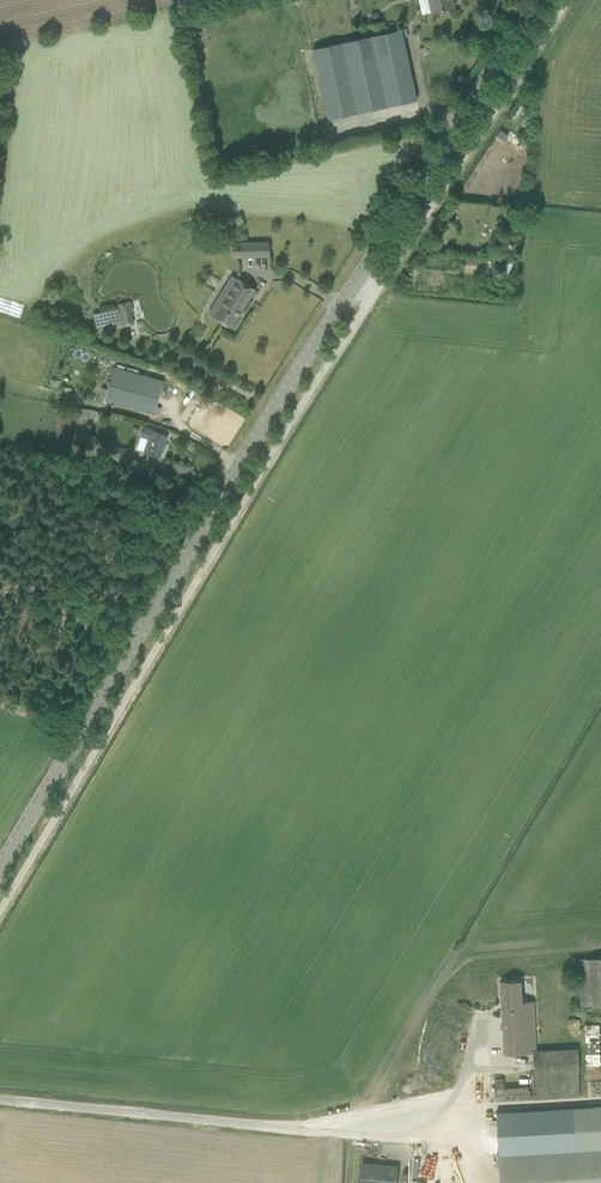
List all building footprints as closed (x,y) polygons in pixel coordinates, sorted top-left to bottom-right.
[(432,12),(453,7),(452,0),(430,0),(432,12)] [(401,30),(390,33),(390,32),(313,49),(329,120),(357,113),(416,101),(404,40),(401,30)] [(461,73),(457,80),(463,84),(467,77),(461,73)] [(268,243),(232,243),(232,259),(269,258),(268,243)] [(474,270),(473,259),(464,259),(464,270),(474,270)] [(213,317),(231,328),(255,290),(237,278),(237,279),(232,276),(215,303),(220,306),(213,317)] [(130,302),(118,305),(123,326),(134,323),(131,312),(132,312),(130,302)] [(163,381),(151,378),(115,367),(105,400),(153,414),(163,381)] [(206,382),(202,389),(211,394),(215,388),(206,382)] [(148,439),(144,452),(160,458),(167,436),(143,427),(140,436),(148,439)] [(105,455),(105,456),(115,458),(119,458),(129,460),(131,460),(133,450),(116,447),(107,446),(105,455)] [(577,959),(581,1008),(600,1006),(600,956),(577,959)] [(520,981),(513,981),(501,982),(504,1055),(533,1053),(535,1053),(535,1050),(532,1002),(521,1002),(520,981)] [(578,1048),(535,1050),(535,1053),(533,1053),(536,1098),(580,1096),(578,1048)] [(500,1182),(600,1182),(600,1106),(508,1111),(508,1112),(496,1112),(500,1182)] [(398,1166),(362,1162),(360,1182),(396,1182),(398,1166)]
